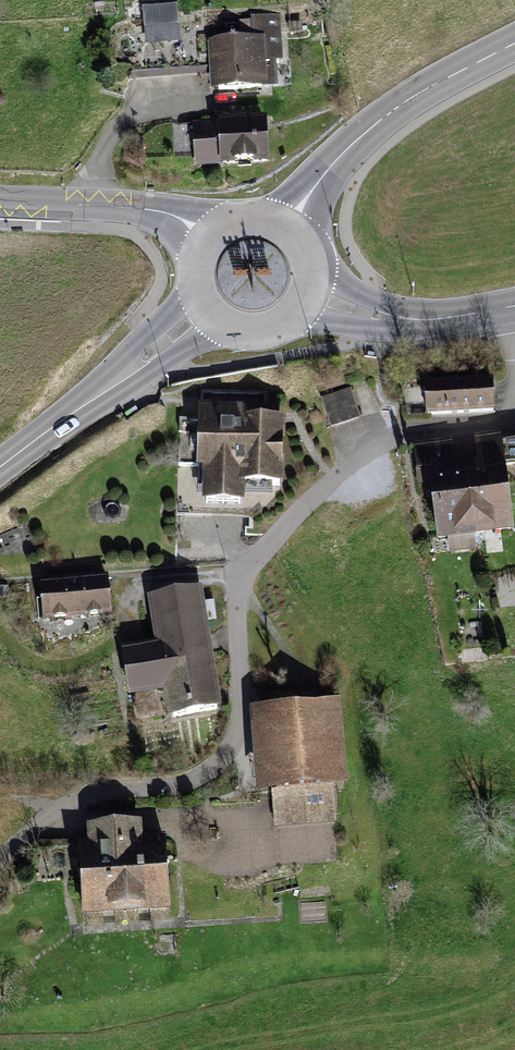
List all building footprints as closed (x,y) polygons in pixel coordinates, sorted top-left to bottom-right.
[(147,42),(180,39),(176,0),(143,0),(147,42)] [(244,47),(213,49),(215,93),(262,91),(262,87),(277,87),(276,62),(281,60),(279,17),(252,18),(253,27),(243,27),(244,47)] [(266,122),(196,124),(197,168),(268,167),(266,122)] [(493,380),(425,384),(426,413),(494,409),(493,380)] [(350,387),(321,397),(331,427),(360,416),(350,387)] [(252,406),(198,404),(195,468),(202,469),(200,502),(244,504),(244,483),(283,485),(285,416),(251,415),(252,406)] [(476,462),(467,463),(477,539),(514,534),(501,431),(473,435),(476,462)] [(452,438),(412,444),(417,485),(428,484),(437,545),(477,539),(467,463),(455,464),(452,438)] [(107,576),(39,582),(42,621),(110,616),(107,576)] [(222,709),(202,585),(145,594),(152,641),(121,646),(129,695),(164,689),(168,718),(222,709)] [(341,699),(250,707),(257,793),(272,792),(275,829),(336,824),(333,791),(349,789),(341,699)] [(87,842),(78,842),(82,916),(169,911),(165,836),(142,838),(141,822),(86,825),(87,842)]
